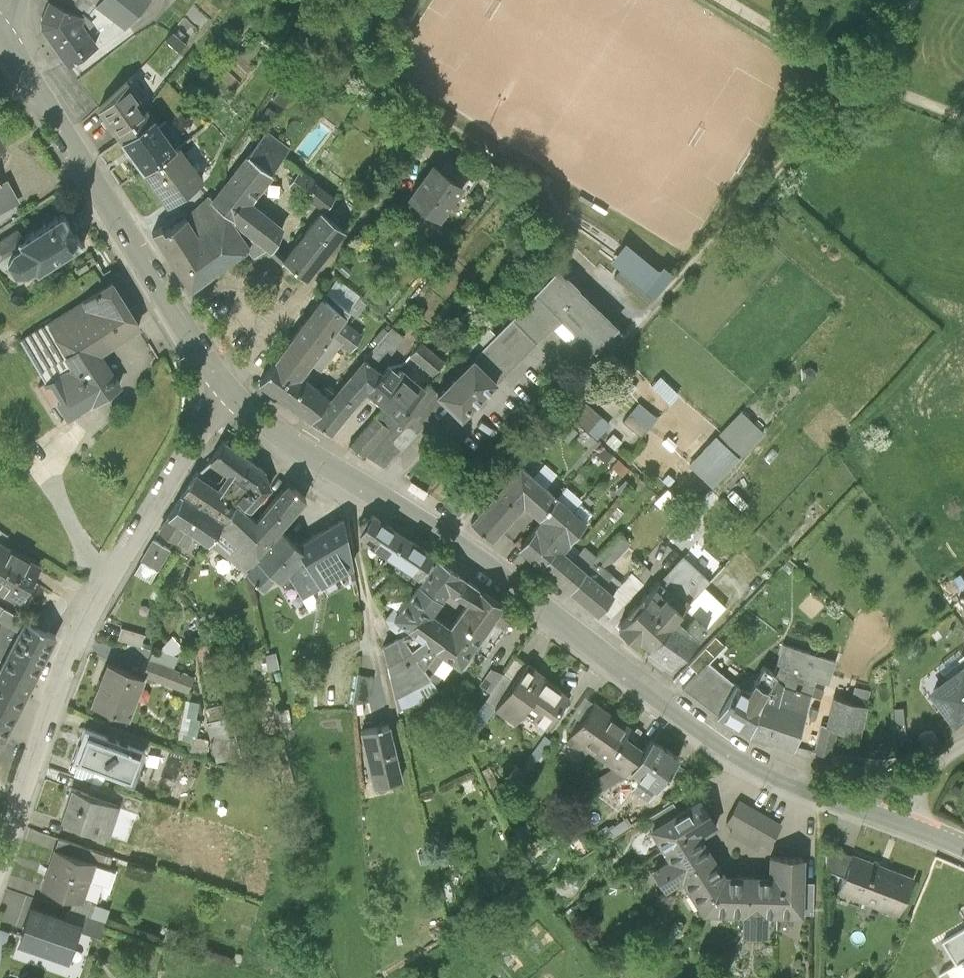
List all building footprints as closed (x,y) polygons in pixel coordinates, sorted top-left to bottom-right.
[(38,14),(39,24),(67,63),(97,42),(86,26),(93,20),(89,16),(99,3),(101,0),(44,0),(38,14)] [(99,3),(127,25),(146,0),(101,0),(99,3)] [(130,87),(100,109),(122,140),(153,118),(130,87)] [(153,118),(122,140),(145,171),(177,149),(155,117),(153,118)] [(267,132),(248,156),(270,174),(290,148),(267,132)] [(177,149),(145,171),(168,204),(203,179),(180,146),(177,149)] [(270,174),(248,156),(213,199),(209,196),(189,218),(164,234),(162,230),(154,234),(192,288),(247,250),(254,255),(267,246),(276,254),(283,260),(288,254),(277,243),(283,228),(251,202),(272,176),(270,174)] [(435,168),(412,201),(442,221),(464,188),(435,168)] [(302,172),(291,186),(324,211),(335,197),(302,172)] [(1,185),(0,186),(0,215),(20,204),(8,181),(1,185)] [(288,254),(283,260),(306,278),(344,232),(321,213),(288,254)] [(37,269),(39,272),(83,244),(64,214),(24,240),(20,242),(23,247),(14,252),(9,264),(10,266),(15,274),(29,274),(37,269)] [(24,240),(19,231),(0,242),(0,264),(3,270),(10,266),(9,264),(14,252),(23,247),(20,242),(24,240)] [(657,273),(627,247),(613,263),(622,271),(615,280),(647,308),(673,278),(661,268),(657,273)] [(616,327),(558,269),(472,356),(496,380),(560,316),(594,348),(616,327)] [(336,278),(325,294),(348,310),(356,315),(365,303),(357,298),(360,295),(336,278)] [(140,330),(111,282),(20,338),(48,382),(44,384),(65,418),(119,385),(109,370),(100,355),(140,330)] [(348,310),(325,294),(310,316),(277,363),(262,384),(311,418),(329,394),(303,376),(312,362),(323,370),(341,344),(352,351),(363,335),(341,320),(348,310)] [(392,325),(366,357),(374,363),(386,348),(392,353),(405,336),(392,325)] [(625,335),(616,327),(594,348),(603,357),(625,335)] [(421,341),(410,354),(431,373),(443,360),(421,341)] [(472,356),(437,393),(446,401),(461,416),(496,380),(472,356)] [(366,357),(315,418),(333,433),(366,391),(383,372),(374,363),(366,357)] [(383,372),(366,391),(383,406),(397,419),(424,388),(402,368),(399,372),(389,364),(383,372)] [(383,406),(375,415),(390,428),(367,455),(384,467),(385,467),(446,401),(437,393),(428,384),(424,388),(397,419),(383,406)] [(584,401),(571,415),(596,437),(608,423),(584,401)] [(742,411),(690,464),(713,486),(764,432),(742,411)] [(630,412),(623,421),(640,435),(647,427),(630,412)] [(375,415),(352,442),(367,455),(390,428),(375,415)] [(197,471),(184,492),(227,519),(238,505),(220,494),(234,474),(251,486),(264,470),(225,441),(210,463),(197,471)] [(472,521),(492,538),(522,502),(543,520),(561,498),(520,464),(472,521)] [(271,490),(264,470),(251,486),(240,500),(252,511),(271,490)] [(257,522),(238,505),(227,519),(209,542),(247,572),(282,530),(305,500),(288,485),(257,522)] [(227,519),(184,492),(160,530),(186,546),(194,534),(209,542),(227,519)] [(520,549),(542,568),(559,547),(564,552),(586,521),(561,498),(543,520),(520,549)] [(404,536),(374,515),(361,535),(391,556),(404,536)] [(326,530),(297,546),(305,554),(290,570),(304,596),(351,568),(341,522),(326,530)] [(282,530),(247,572),(264,586),(276,574),(281,579),(290,570),(305,554),(297,546),(293,542),(282,530)] [(599,558),(588,572),(613,594),(623,583),(603,567),(613,560),(630,543),(620,534),(599,558)] [(435,556),(404,536),(391,556),(421,576),(435,556)] [(171,551),(154,541),(142,561),(159,571),(171,551)] [(1,544),(0,545),(0,589),(18,599),(37,565),(1,544)] [(585,546),(573,560),(588,572),(599,558),(585,546)] [(542,568),(571,592),(588,572),(573,560),(564,552),(559,547),(542,568)] [(663,578),(654,579),(622,618),(617,628),(635,644),(639,641),(647,648),(704,588),(711,581),(684,556),(663,578)] [(473,586),(437,560),(395,618),(425,640),(413,648),(404,635),(385,647),(399,710),(438,692),(436,685),(455,658),(460,661),(501,606),(473,586)] [(613,594),(601,607),(610,616),(651,573),(641,564),(623,583),(613,594)] [(588,572),(571,592),(597,613),(601,607),(613,594),(588,572)] [(704,588),(647,648),(672,665),(725,608),(704,588)] [(0,604),(0,620),(16,629),(23,617),(0,604)] [(55,635),(26,621),(0,674),(0,735),(4,737),(55,635)] [(144,634),(122,628),(119,639),(140,645),(144,634)] [(688,665),(698,674),(708,663),(724,646),(715,637),(688,665)] [(159,650),(172,655),(182,648),(175,638),(159,650)] [(776,675),(748,734),(794,747),(816,679),(827,683),(835,662),(783,646),(778,668),(776,675)] [(159,650),(154,648),(144,674),(187,690),(192,677),(172,669),(176,657),(172,655),(159,650)] [(526,663),(515,655),(503,674),(490,693),(468,725),(479,732),(498,704),(523,667),(526,663)] [(683,690),(718,717),(736,686),(708,663),(698,674),(683,690)] [(963,663),(930,688),(955,722),(963,715),(963,663)] [(144,678),(109,664),(94,703),(129,716),(144,678)] [(550,685),(523,667),(498,704),(541,733),(556,711),(566,696),(550,685)] [(748,694),(736,686),(718,717),(748,734),(776,675),(761,669),(748,694)] [(503,674),(492,671),(481,686),(490,693),(503,674)] [(373,678),(359,675),(355,704),(369,701),(373,678)] [(855,687),(852,703),(867,706),(870,691),(855,687)] [(834,699),(827,728),(837,730),(860,736),(867,706),(852,703),(834,699)] [(198,703),(188,700),(179,739),(190,742),(192,733),(196,734),(199,720),(194,719),(198,703)] [(612,716),(595,704),(569,741),(586,753),(591,750),(615,767),(625,774),(629,768),(649,741),(612,716)] [(231,718),(207,723),(216,762),(239,757),(231,718)] [(389,725),(362,731),(372,773),(398,767),(389,725)] [(822,727),(815,752),(829,756),(837,730),(827,728),(822,727)] [(143,749),(87,729),(76,760),(132,780),(143,749)] [(650,739),(649,741),(629,768),(642,777),(633,789),(648,799),(677,758),(665,749),(650,739)] [(597,795),(625,774),(615,767),(585,787),(597,795)] [(629,768),(625,774),(597,795),(619,809),(633,789),(642,777),(629,768)] [(99,784),(95,796),(119,804),(138,811),(142,799),(99,784)] [(95,796),(73,789),(62,819),(109,835),(119,804),(95,796)] [(717,828),(699,799),(677,813),(653,827),(651,829),(671,861),(655,871),(666,889),(684,879),(705,914),(744,914),(743,933),(770,934),(770,918),(803,918),(803,914),(803,885),(803,857),(770,857),(770,876),(724,876),(701,838),(717,828)] [(783,824),(740,800),(729,821),(736,825),(732,833),(759,848),(762,842),(770,846),(783,824)] [(653,827),(677,813),(672,805),(648,819),(653,827)] [(59,839),(55,850),(95,863),(108,867),(111,856),(59,839)] [(847,876),(855,855),(827,846),(827,868),(847,876)] [(95,863),(55,850),(43,888),(74,898),(83,901),(95,863)] [(847,876),(841,891),(900,913),(913,878),(855,855),(847,876)] [(813,885),(803,885),(803,914),(813,914),(813,885)] [(100,906),(83,901),(74,898),(70,910),(84,915),(96,919),(100,906)] [(67,919),(33,907),(21,942),(69,959),(79,928),(81,924),(67,919)] [(96,919),(84,915),(70,910),(67,919),(81,924),(79,928),(99,935),(104,922),(96,919)] [(963,946),(963,931),(963,930),(944,944),(951,954),(963,946)] [(951,954),(963,973),(963,946),(951,954)]
